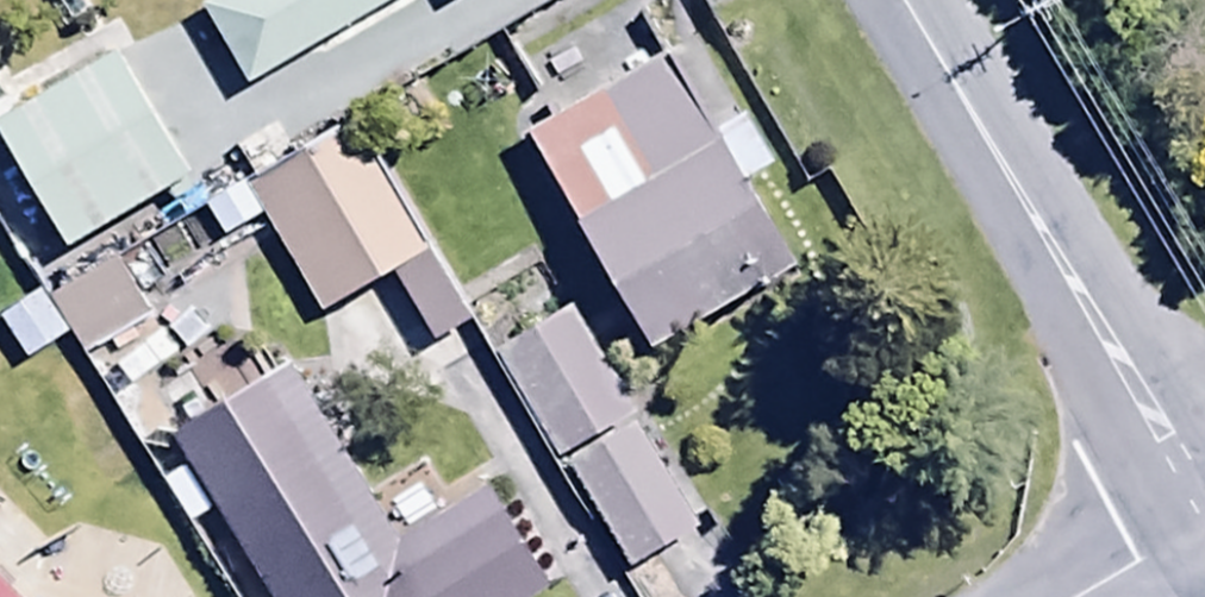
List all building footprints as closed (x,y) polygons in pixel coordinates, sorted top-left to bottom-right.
[(242,84),(405,0),(199,0),(242,84)] [(111,54),(0,123),(0,149),(64,253),(187,176),(111,54)] [(660,55),(517,141),(643,349),(780,266),(739,199),(770,180),(736,123),(711,138),(660,55)] [(239,183),(308,314),(425,252),(356,121),(239,183)] [(696,525),(565,307),(484,356),(615,574),(696,525)] [(484,495),(394,549),(287,371),(174,439),(269,596),(515,596),(538,584),(484,495)]
